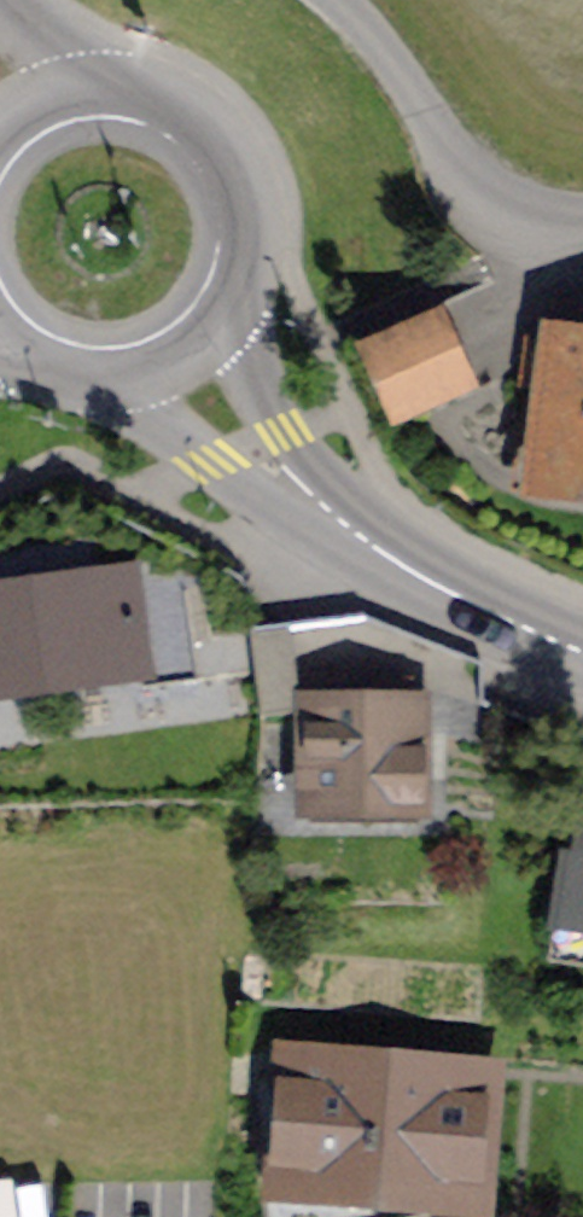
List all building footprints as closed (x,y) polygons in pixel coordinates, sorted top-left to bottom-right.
[(437,316),(367,347),(398,418),(468,387),(437,316)] [(582,482),(582,340),(536,334),(531,370),(546,372),(532,475),(582,482)] [(139,660),(142,690),(196,683),(183,573),(0,598),(0,693),(38,688),(36,675),(139,660)] [(302,712),(292,630),(251,633),(261,717),(302,712)] [(416,713),(416,705),(412,705),(412,683),(369,683),(369,705),(312,704),(312,802),(416,803),(416,749),(430,749),(430,713),(416,713)] [(568,857),(557,932),(582,935),(582,859),(568,857)] [(289,1177),(469,1192),(478,1084),(297,1069),(289,1177)]
